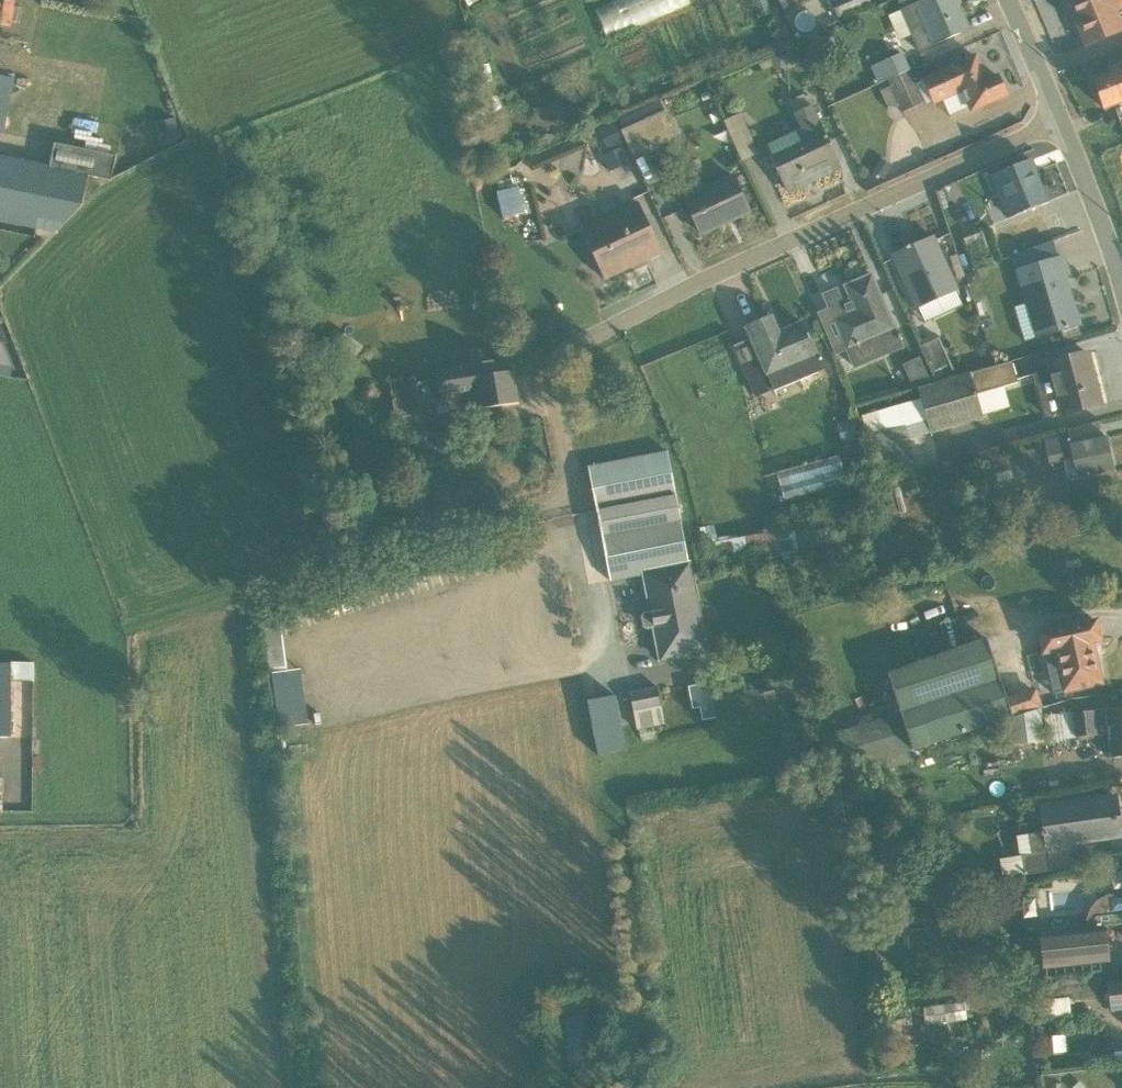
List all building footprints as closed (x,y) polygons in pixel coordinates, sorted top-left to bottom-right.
[(691,3),(690,0),(608,0),(595,5),(607,35),(691,3)] [(867,0),(831,0),(828,1),(835,20),(869,6),(867,0)] [(955,0),(927,0),(916,5),(914,0),(897,0),(896,0),(901,11),(887,17),(898,43),(911,37),(918,52),(968,31),(955,0)] [(1065,0),(1085,47),(1121,31),(1121,0),(1066,0),(1065,0)] [(964,99),(970,112),(1005,98),(996,78),(984,83),(974,59),(921,81),(932,107),(941,103),(943,108),(964,99)] [(1103,110),(1121,104),(1121,63),(1107,69),(1110,75),(1092,81),(1103,110)] [(0,76),(0,95),(10,97),(13,79),(0,76)] [(786,195),(840,172),(812,106),(791,115),(798,131),(764,146),(786,195)] [(663,112),(620,132),(632,158),(675,138),(663,112)] [(755,155),(738,116),(723,122),(740,162),(755,155)] [(611,170),(631,160),(618,131),(597,141),(611,170)] [(88,177),(109,181),(114,158),(53,146),(47,166),(0,156),(0,224),(51,233),(80,208),(88,177)] [(990,178),(1006,219),(1045,203),(1034,175),(1035,173),(1034,173),(1030,164),(1031,162),(990,178)] [(683,198),(699,235),(748,214),(732,176),(683,198)] [(522,185),(498,189),(502,216),(526,213),(522,185)] [(601,281),(661,255),(638,203),(578,229),(601,281)] [(959,261),(963,274),(993,264),(982,234),(963,240),(969,257),(959,261)] [(955,292),(931,239),(891,258),(916,311),(955,292)] [(1067,276),(1062,259),(1056,260),(1051,244),(1017,256),(1021,270),(1014,273),(1034,340),(1059,332),(1062,343),(1079,338),(1076,328),(1078,327),(1063,277),(1067,276)] [(872,342),(895,331),(871,276),(843,288),(853,312),(831,322),(844,353),(846,352),(855,373),(881,362),(872,342)] [(732,347),(754,398),(771,391),(772,394),(820,373),(799,326),(776,336),(769,319),(744,330),(748,340),(732,347)] [(0,344),(0,366),(10,368),(1,345),(0,344)] [(1099,407),(1086,355),(1044,366),(1046,371),(1030,375),(1033,389),(1036,388),(1044,418),(1058,415),(1059,417),(1099,407)] [(904,363),(912,383),(928,376),(920,357),(904,363)] [(861,417),(881,486),(918,476),(908,442),(982,421),(981,417),(1008,410),(1003,389),(1016,385),(1009,362),(915,389),(918,401),(861,417)] [(438,398),(473,392),(477,412),(517,405),(512,375),(493,379),(490,363),(433,373),(438,398)] [(423,437),(411,377),(389,382),(400,441),(423,437)] [(1067,431),(1069,442),(1105,434),(1102,424),(1067,431)] [(464,463),(452,428),(433,434),(445,469),(464,463)] [(1044,448),(988,461),(994,484),(1063,468),(1066,482),(1113,472),(1105,439),(1070,446),(1067,436),(1043,441),(1044,448)] [(609,581),(641,574),(658,664),(707,654),(689,565),(667,453),(586,469),(609,581)] [(838,456),(774,472),(782,502),(845,486),(838,456)] [(693,543),(699,576),(781,561),(775,528),(715,539),(713,527),(699,530),(701,542),(693,543)] [(942,620),(947,642),(965,639),(961,617),(942,620)] [(307,723),(303,670),(287,671),(284,626),(270,627),(277,725),(307,723)] [(1096,628),(1038,640),(1043,663),(1057,660),(1065,700),(1104,692),(1096,652),(1101,651),(1096,628)] [(1010,720),(1011,719),(1004,699),(984,640),(886,675),(898,714),(821,738),(826,777),(839,776),(1010,720)] [(42,738),(42,666),(0,666),(0,738),(42,738)] [(632,714),(660,708),(656,687),(629,693),(632,714)] [(1035,690),(1004,699),(1011,719),(1041,709),(1035,690)] [(613,698),(585,703),(596,758),(624,752),(613,698)] [(660,708),(632,714),(635,731),(664,726),(660,708)] [(1045,742),(1106,736),(1108,760),(1111,760),(1112,763),(1121,762),(1121,709),(1043,717),(1045,742)] [(1006,721),(1009,747),(1043,743),(1039,711),(1010,720),(1006,721)] [(1120,837),(1114,799),(1113,799),(1038,810),(1040,834),(1016,838),(1018,857),(998,861),(1001,880),(1048,873),(1046,848),(1119,838),(1120,837)] [(1093,919),(1094,926),(1121,923),(1121,915),(1093,919)] [(1108,964),(1105,930),(1038,937),(1041,971),(1108,964)] [(1033,1003),(1035,1021),(1069,1018),(1068,1004),(1099,1001),(1098,980),(1064,983),(1064,984),(1036,987),(1037,1002),(1033,1003)] [(1106,986),(1108,1012),(1121,1011),(1121,984),(1106,986)] [(973,1002),(921,1008),(923,1027),(965,1022),(964,1013),(974,1012),(973,1002)]
